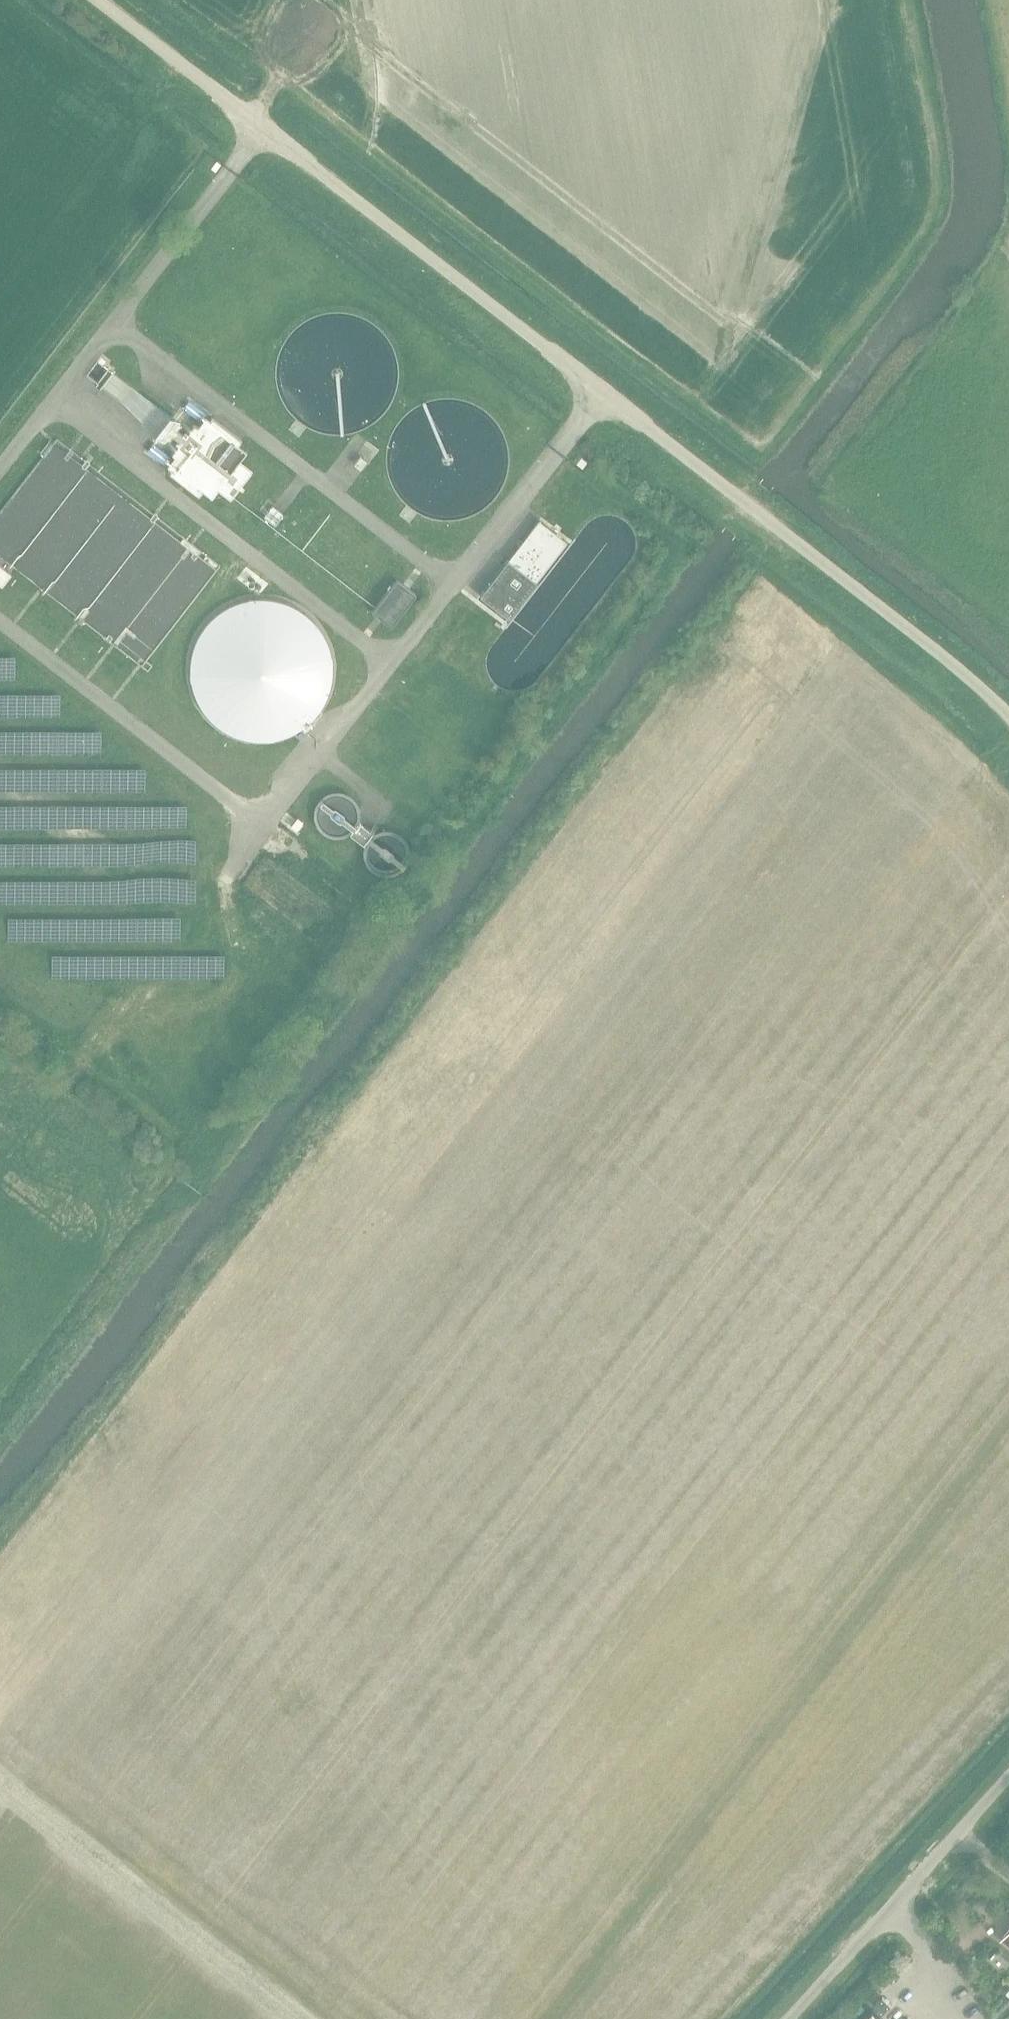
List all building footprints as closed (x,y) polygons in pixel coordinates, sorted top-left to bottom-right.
[(190,426),(181,438),(176,434),(179,430),(95,362),(83,377),(167,445),(171,440),(176,444),(169,453),(175,462),(167,473),(196,496),(201,489),(212,497),(220,487),(230,495),(248,473),(236,464),(243,454),(234,447),(238,441),(210,419),(201,429),(190,426)] [(363,471),(379,449),(367,441),(350,461),(363,471)] [(535,582),(533,580),(563,541),(539,522),(537,525),(539,527),(511,563),(508,560),(479,597),(507,619),(535,582)] [(0,565),(0,584),(1,585),(11,573),(0,565)] [(371,613),(390,626),(413,595),(394,581),(371,613)]
